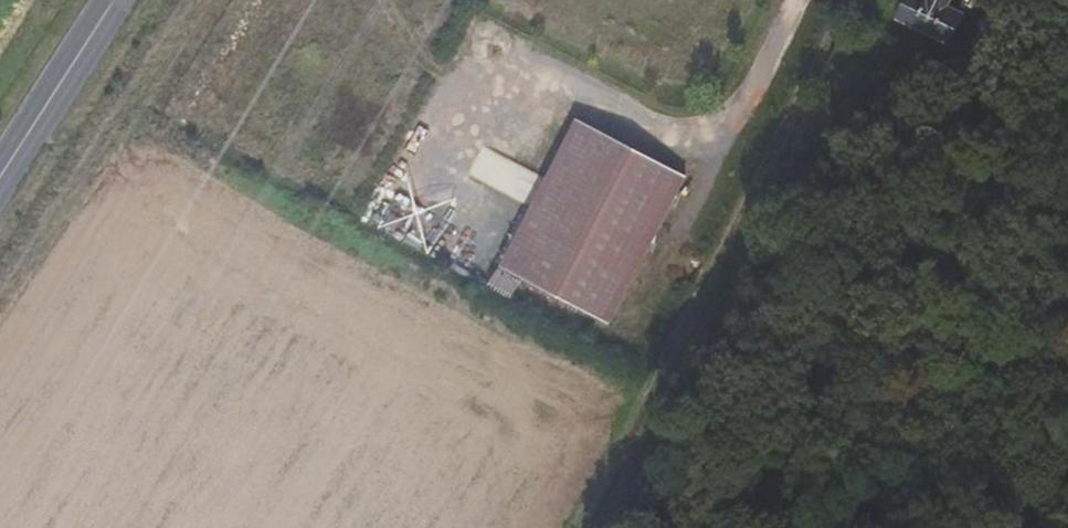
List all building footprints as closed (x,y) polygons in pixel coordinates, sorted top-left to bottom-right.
[(900,19),(946,42),(962,11),(952,8),(954,0),(910,0),(900,19)] [(515,278),(594,130),(573,120),(495,268),(515,278)] [(682,177),(594,130),(515,278),(604,326),(682,177)]
